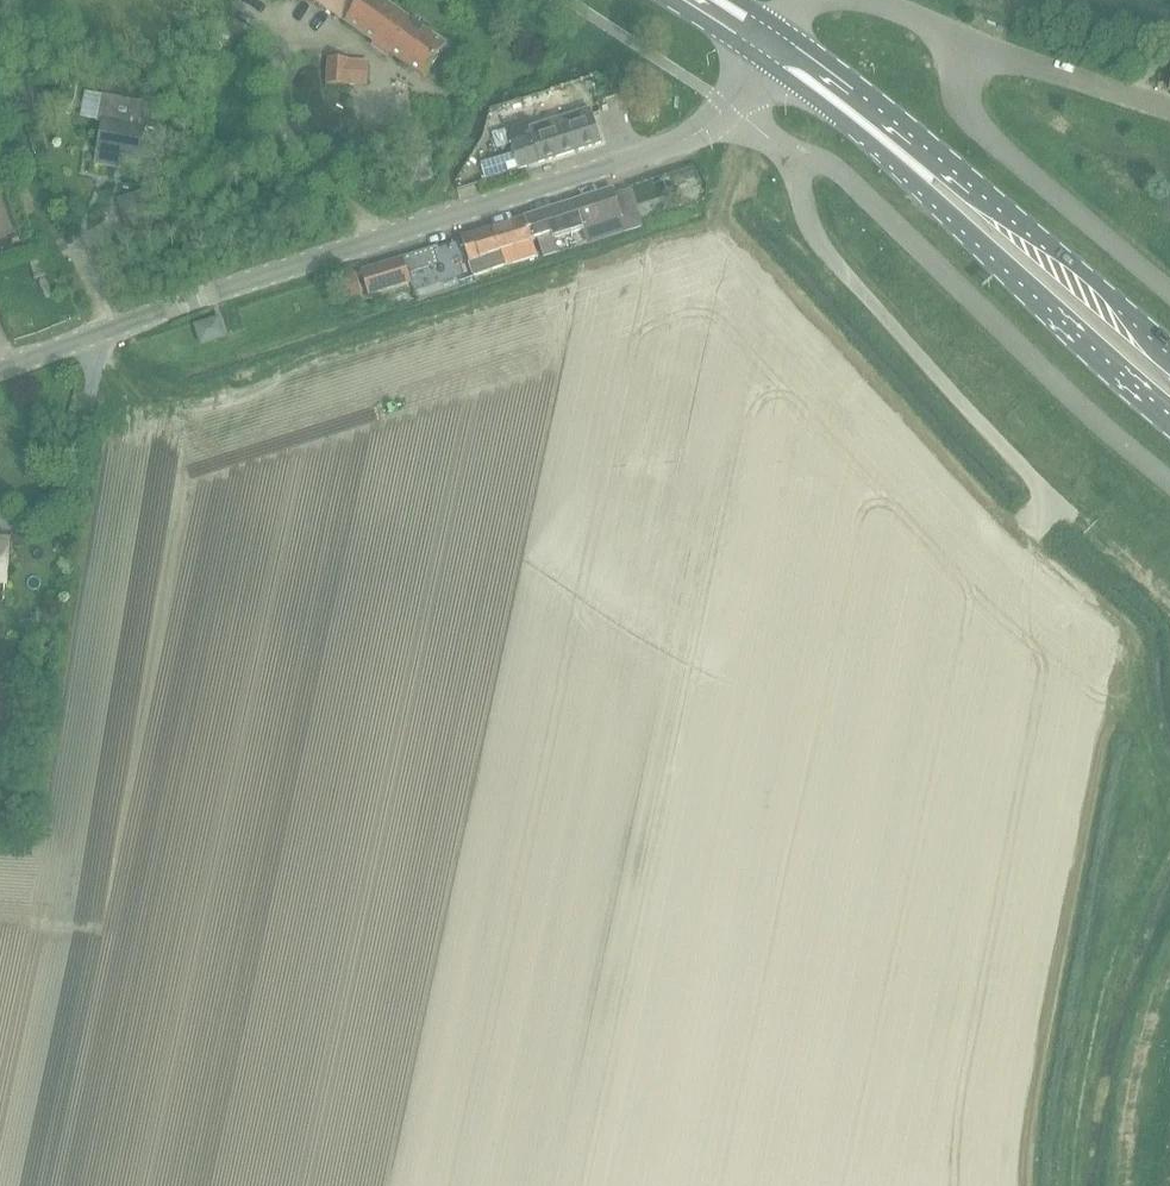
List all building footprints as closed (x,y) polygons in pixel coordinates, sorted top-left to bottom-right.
[(345,22),(424,77),(433,66),(447,46),(380,0),(314,0),(345,22)] [(442,12),(461,2),(460,0),(435,0),(442,12)] [(347,86),(349,60),(328,59),(327,84),(347,86)] [(24,76),(11,78),(13,91),(26,89),(24,76)] [(139,158),(145,129),(162,132),(167,108),(104,96),(99,121),(104,121),(96,164),(118,168),(121,155),(139,158)] [(505,126),(512,147),(519,170),(601,144),(590,110),(530,129),(527,119),(505,126)] [(408,166),(413,183),(434,176),(428,159),(408,166)] [(146,166),(143,184),(157,187),(160,168),(146,166)] [(525,219),(532,241),(537,239),(544,259),(559,254),(553,237),(583,227),(589,245),(643,227),(631,189),(614,194),(613,190),(525,219)] [(149,205),(122,213),(127,230),(154,221),(149,205)] [(525,219),(462,239),(467,254),(466,254),(474,278),(537,258),(532,241),(525,219)] [(94,246),(103,228),(92,222),(83,240),(94,246)] [(362,271),(370,296),(409,284),(401,259),(362,271)] [(362,292),(356,272),(336,278),(342,298),(362,292)] [(224,336),(218,319),(196,326),(202,344),(224,336)] [(7,566),(8,542),(0,542),(0,583),(6,583),(7,566)]
